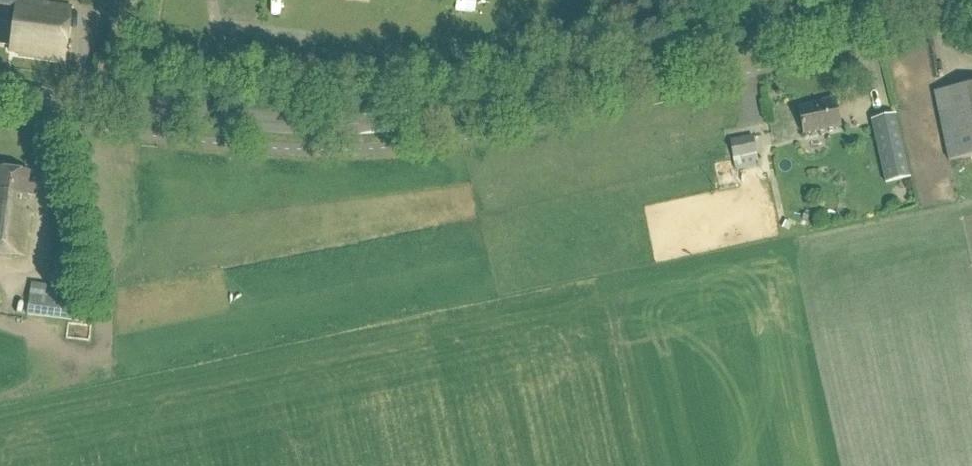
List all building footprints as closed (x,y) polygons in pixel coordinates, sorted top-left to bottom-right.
[(471,13),(471,0),(452,0),(452,13),(471,13)] [(72,8),(18,1),(17,10),(0,7),(0,45),(21,48),(20,56),(64,63),(72,8)] [(935,93),(949,161),(971,157),(971,85),(935,93)] [(805,142),(819,140),(817,132),(841,127),(835,99),(822,102),(823,104),(799,109),(805,142)] [(870,121),(889,112),(883,99),(864,108),(870,121)] [(885,184),(909,179),(895,116),(871,121),(885,184)] [(733,166),(758,162),(753,135),(728,140),(733,166)] [(38,181),(29,180),(30,173),(0,169),(0,254),(25,257),(31,212),(25,212),(27,196),(36,197),(38,181)] [(786,222),(782,230),(788,233),(792,226),(786,222)] [(23,316),(53,317),(53,285),(23,285),(23,316)]
